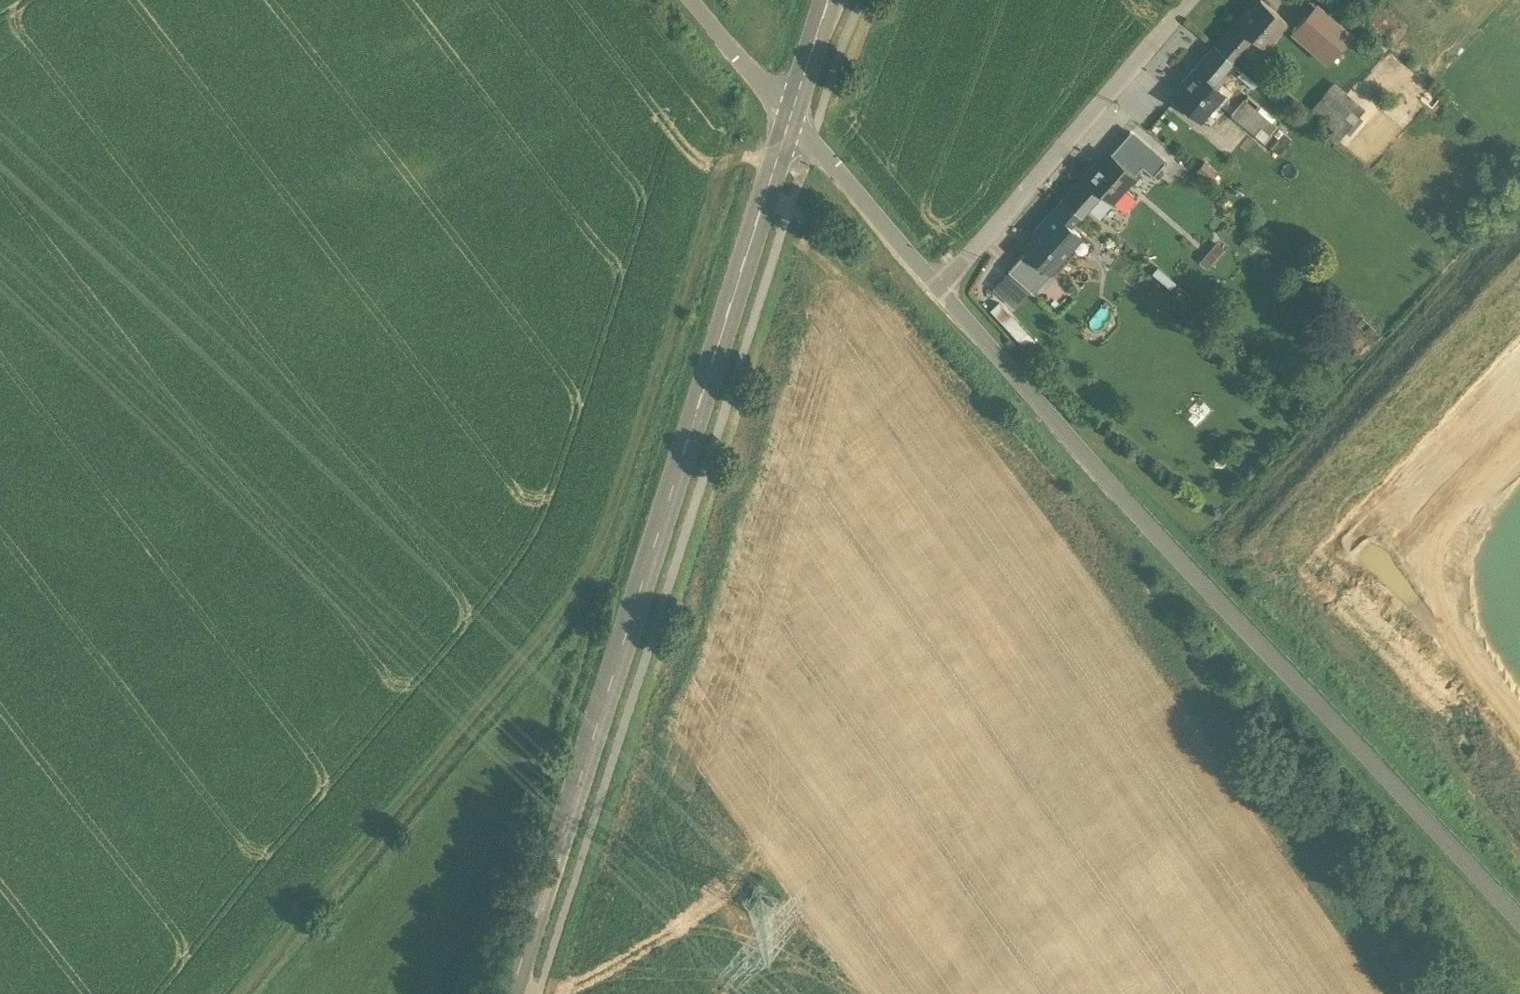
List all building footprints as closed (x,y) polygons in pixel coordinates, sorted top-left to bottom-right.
[(1244,17),(1241,14),(1224,34),(1240,47),(1250,35),(1263,46),(1285,20),(1261,0),(1259,0),(1244,17)] [(1290,30),(1329,63),(1355,32),(1317,0),(1316,0),(1290,30)] [(1230,60),(1240,47),(1224,34),(1214,46),(1230,60)] [(1220,72),(1230,60),(1214,46),(1204,58),(1220,72)] [(1220,72),(1204,58),(1187,77),(1191,81),(1176,98),(1200,118),(1220,93),(1210,84),(1220,72)] [(1334,80),(1310,109),(1334,129),(1328,135),(1337,142),(1366,107),(1334,80)] [(1244,97),(1230,113),(1265,142),(1279,125),(1244,97)] [(1165,164),(1130,133),(1110,155),(1134,176),(1142,167),(1153,177),(1165,164)] [(1110,155),(1095,172),(1091,168),(1063,200),(1080,216),(1087,207),(1098,217),(1134,176),(1110,155)] [(1217,170),(1203,159),(1196,169),(1210,180),(1217,170)] [(1072,211),(1061,201),(1028,236),(1031,239),(1021,250),(1025,254),(1048,275),(1072,250),(1083,237),(1064,220),(1072,211)] [(1200,262),(1208,268),(1226,248),(1218,241),(1200,262)] [(951,251),(940,257),(943,264),(955,257),(951,251)] [(1048,275),(1025,254),(1010,272),(1033,293),(1048,275)]
